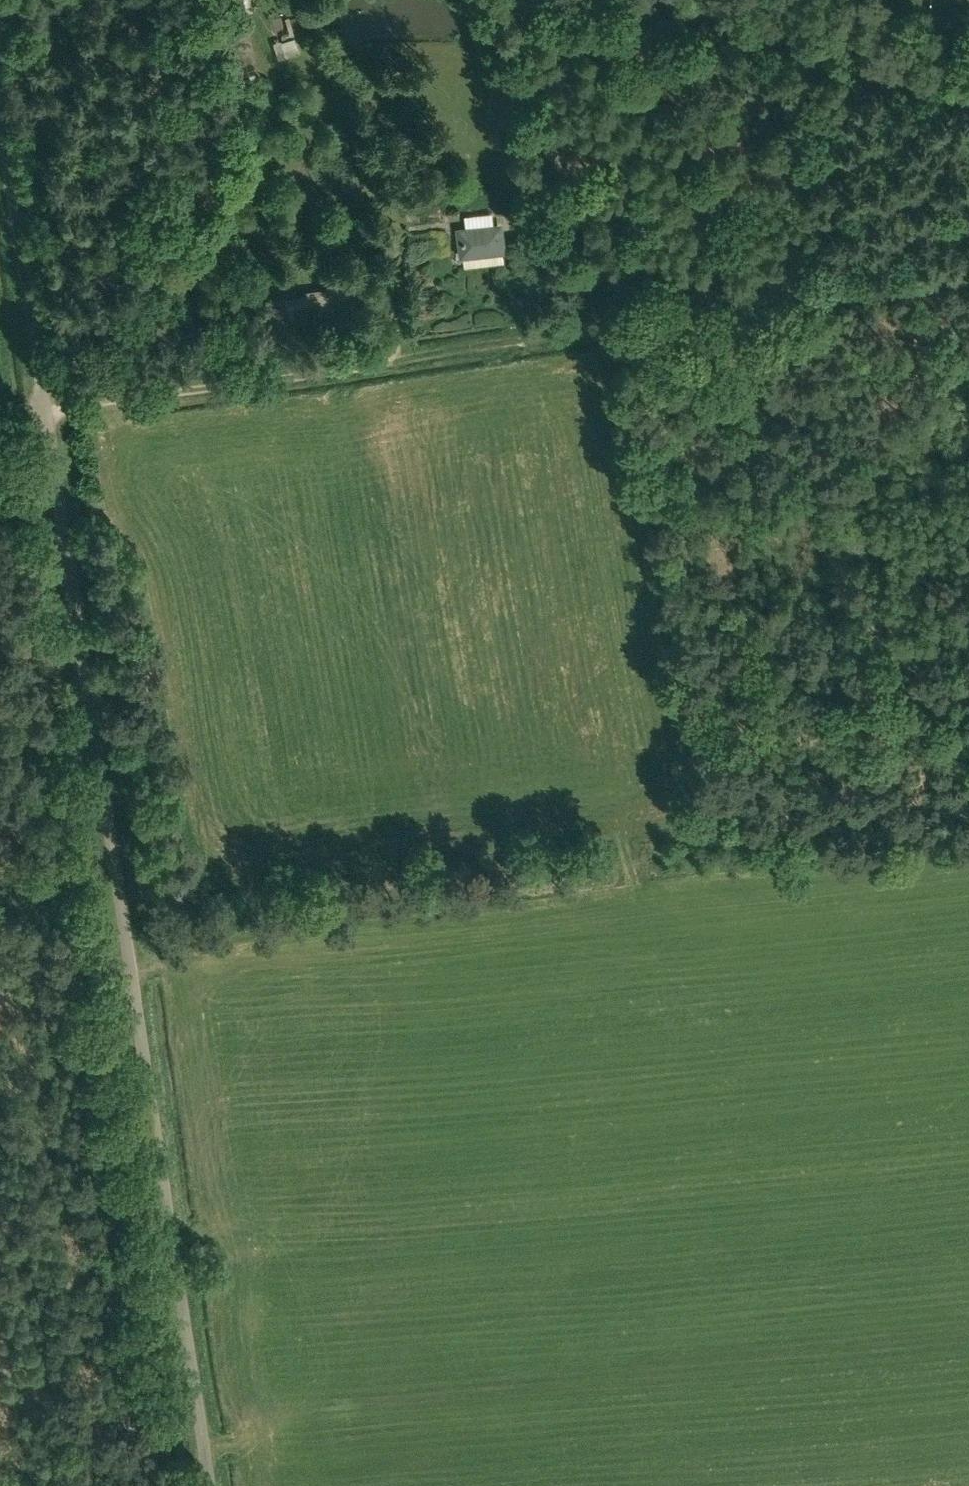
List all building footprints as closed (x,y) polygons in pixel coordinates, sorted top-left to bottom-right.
[(465,253),(502,248),(500,227),(462,232),(465,253)] [(357,313),(355,289),(306,292),(308,317),(357,313)]
